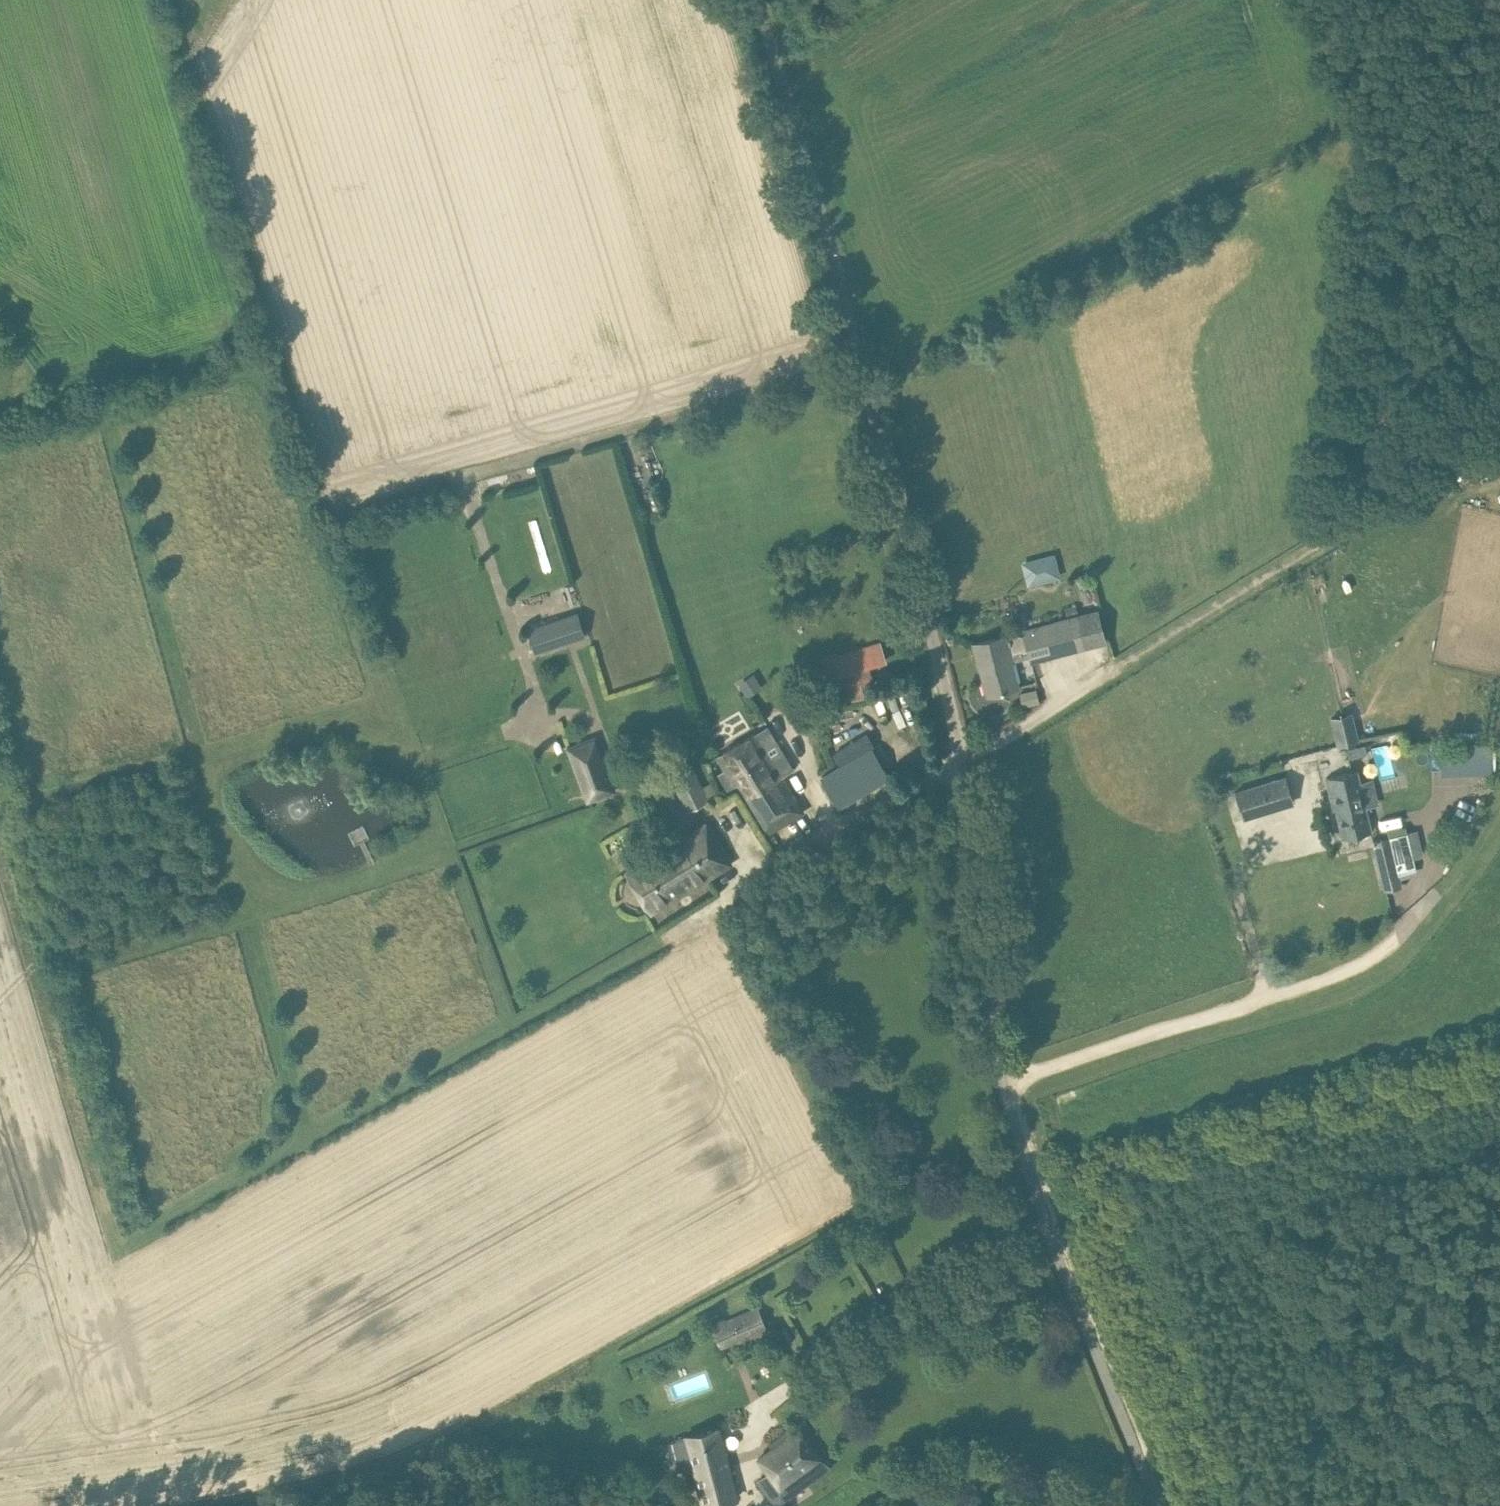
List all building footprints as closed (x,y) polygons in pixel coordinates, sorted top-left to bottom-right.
[(1056,550),(1023,560),(1030,584),(1063,575),(1056,550)] [(1099,609),(1069,617),(1072,629),(1077,648),(1107,640),(1099,609)] [(528,628),(535,650),(584,635),(577,613),(528,628)] [(1077,648),(1072,629),(1069,617),(1022,630),(1023,632),(1007,636),(1007,634),(975,642),(981,668),(985,667),(991,693),(1018,686),(1010,656),(1029,651),(1031,660),(1077,648)] [(838,651),(820,656),(827,679),(887,661),(881,640),(839,653),(838,651)] [(755,674),(741,682),(749,695),(762,686),(755,674)] [(1023,704),(1039,700),(1036,688),(1020,692),(1023,704)] [(1352,711),(1330,716),(1337,744),(1359,739),(1352,711)] [(805,810),(794,793),(757,731),(717,755),(735,785),(739,782),(769,832),(805,810)] [(868,732),(833,753),(840,764),(875,744),(868,732)] [(617,791),(596,734),(566,746),(587,802),(617,791)] [(1491,741),(1442,743),(1443,773),(1493,771),(1491,741)] [(890,775),(873,746),(822,776),(839,805),(890,775)] [(688,811),(710,801),(695,769),(673,779),(688,811)] [(1358,770),(1346,773),(1326,777),(1334,809),(1336,808),(1343,837),(1372,830),(1358,770)] [(1293,798),(1287,779),(1237,795),(1244,818),(1270,810),(1269,805),(1293,798)] [(734,863),(707,820),(625,870),(652,913),(734,863)] [(1402,885),(1390,836),(1374,839),(1385,889),(1402,885)] [(767,1328),(758,1308),(714,1327),(720,1342),(738,1334),(741,1340),(767,1328)] [(800,1420),(770,1443),(773,1447),(759,1457),(769,1471),(758,1479),(777,1505),(792,1493),(793,1494),(833,1464),(800,1420)] [(737,1497),(719,1427),(672,1439),(680,1469),(695,1465),(707,1505),(737,1497)]
